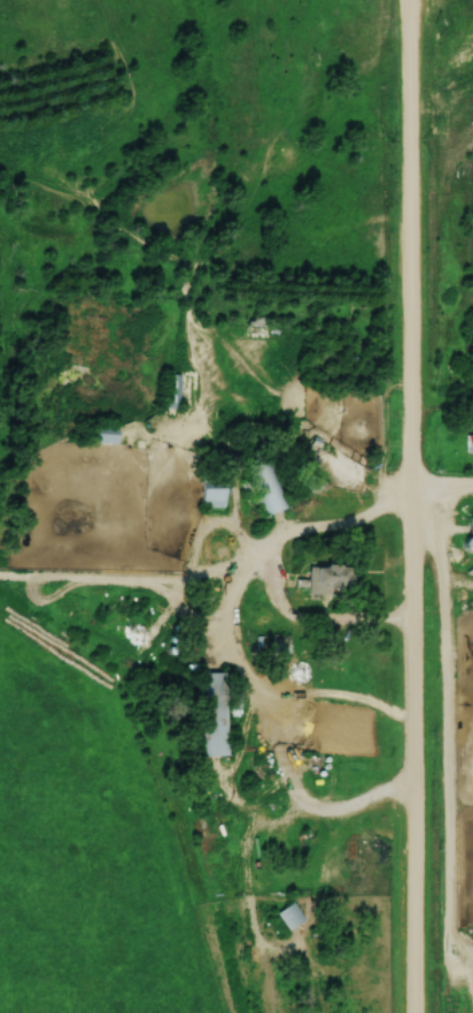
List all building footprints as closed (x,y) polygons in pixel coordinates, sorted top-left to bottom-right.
[(178,409),(178,375),(163,375),(163,409),(178,409)] [(92,444),(116,444),(116,427),(92,427),(92,444)] [(464,454),(472,454),(472,436),(464,436),(464,454)] [(269,458),(243,466),(248,482),(240,484),(244,499),(255,495),(261,516),(284,510),(269,458)] [(200,510),(224,510),(224,490),(200,490),(200,510)] [(349,567),(309,567),(309,595),(349,595),(349,567)] [(56,629),(40,619),(37,624),(52,634),(56,629)] [(227,756),(226,674),(201,674),(202,757),(227,756)] [(302,920),(290,903),(274,913),(286,931),(302,920)]
